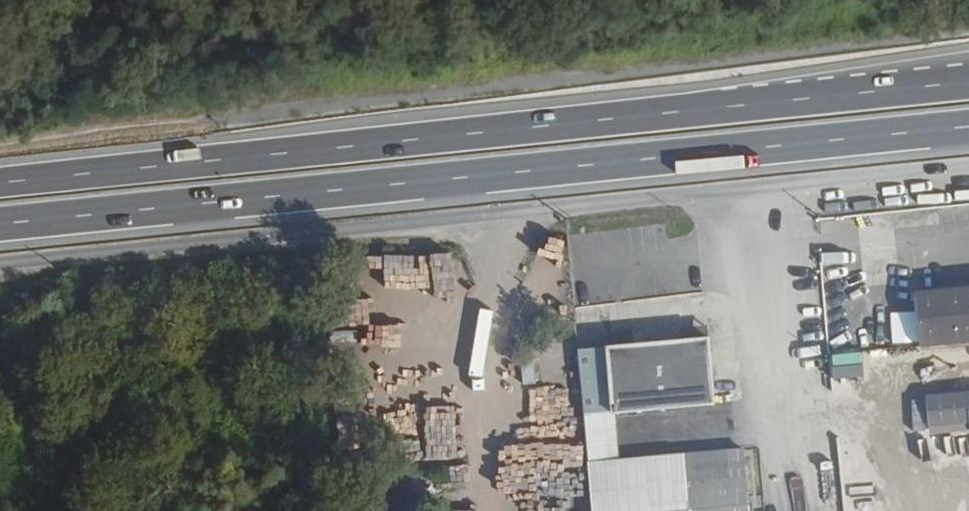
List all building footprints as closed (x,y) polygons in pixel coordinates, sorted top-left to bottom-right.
[(556,280),(541,281),(545,312),(567,310),(558,244),(536,247),(539,266),(554,264),(556,280)] [(922,347),(968,342),(968,286),(916,291),(922,347)] [(612,393),(613,410),(614,412),(616,412),(715,403),(709,337),(608,346),(611,380),(601,381),(602,394),(612,393)] [(930,427),(968,423),(968,390),(927,394),(930,427)] [(585,412),(594,510),(751,510),(745,449),(621,460),(616,412),(614,412),(613,410),(585,412)] [(968,430),(968,423),(930,427),(930,433),(968,430)]
